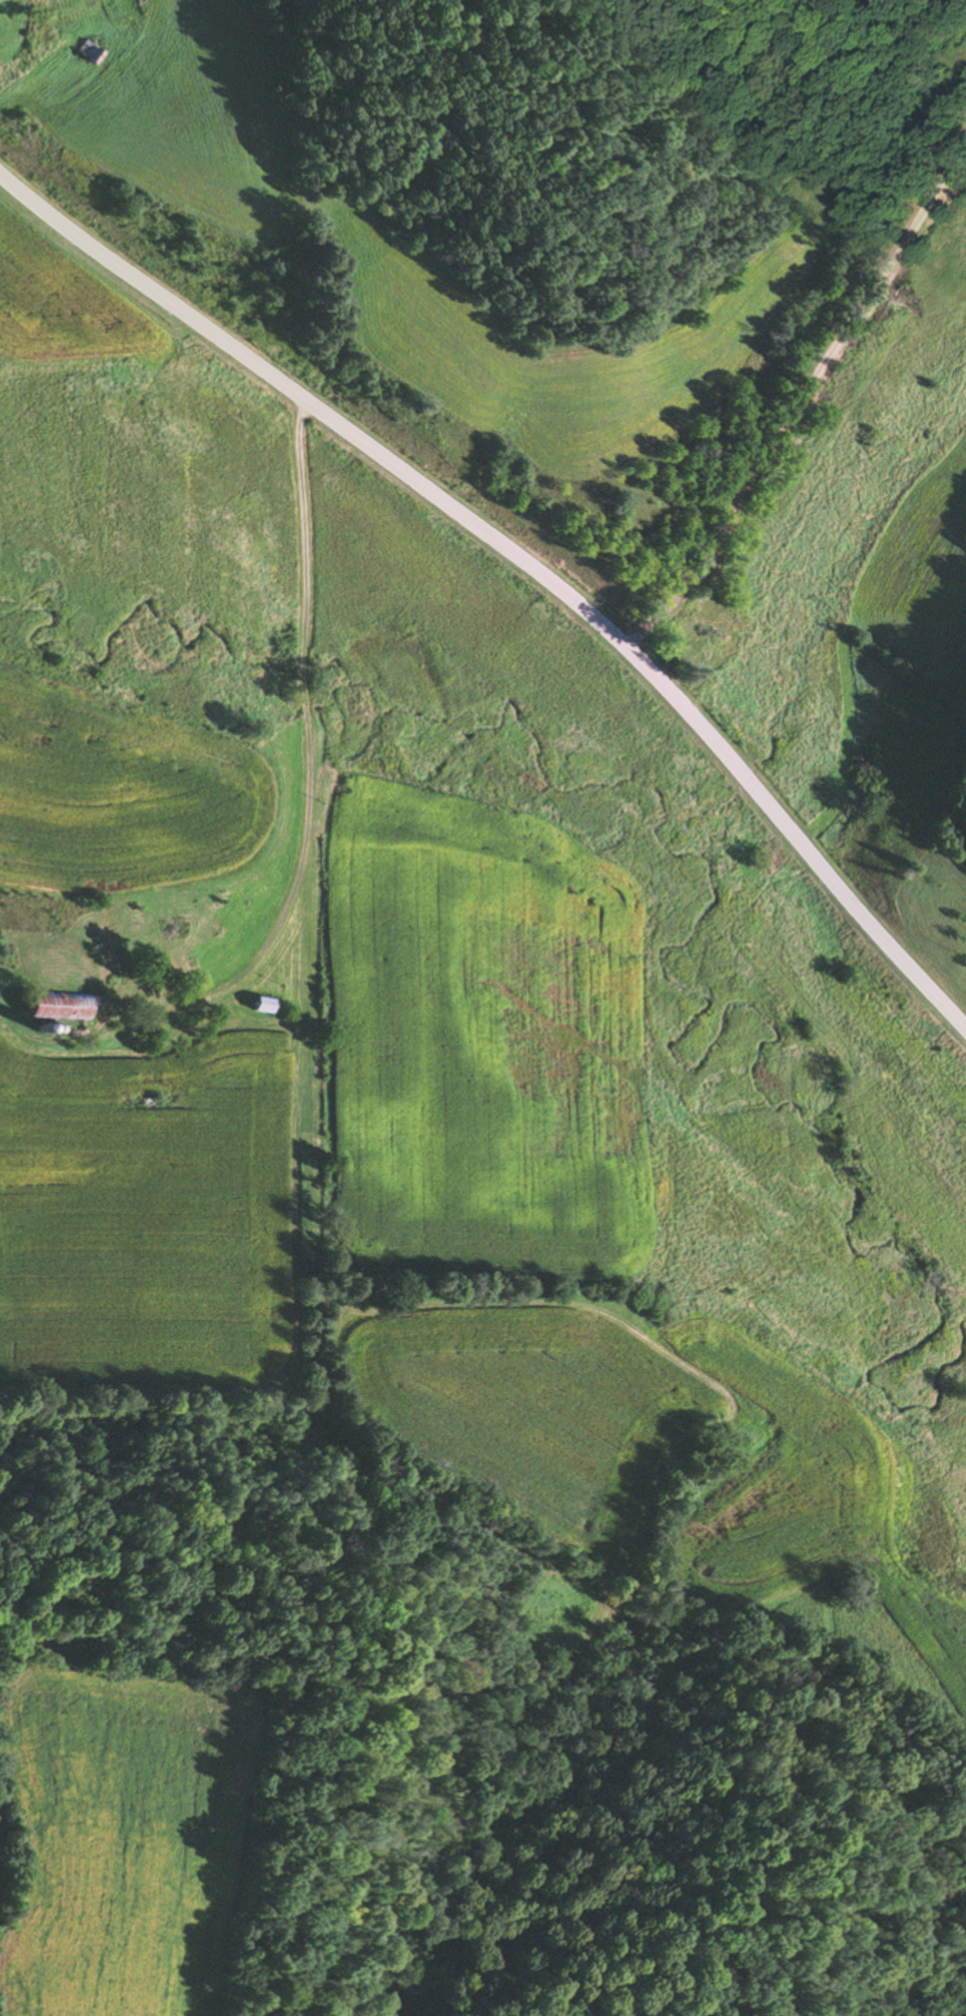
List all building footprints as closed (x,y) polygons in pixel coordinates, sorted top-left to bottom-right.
[(733,643),(725,637),(715,651),(723,657),(733,643)] [(85,1019),(85,1004),(97,1004),(97,995),(28,994),(27,1018),(85,1019)] [(270,1013),(271,998),(254,996),(253,1011),(270,1013)]
